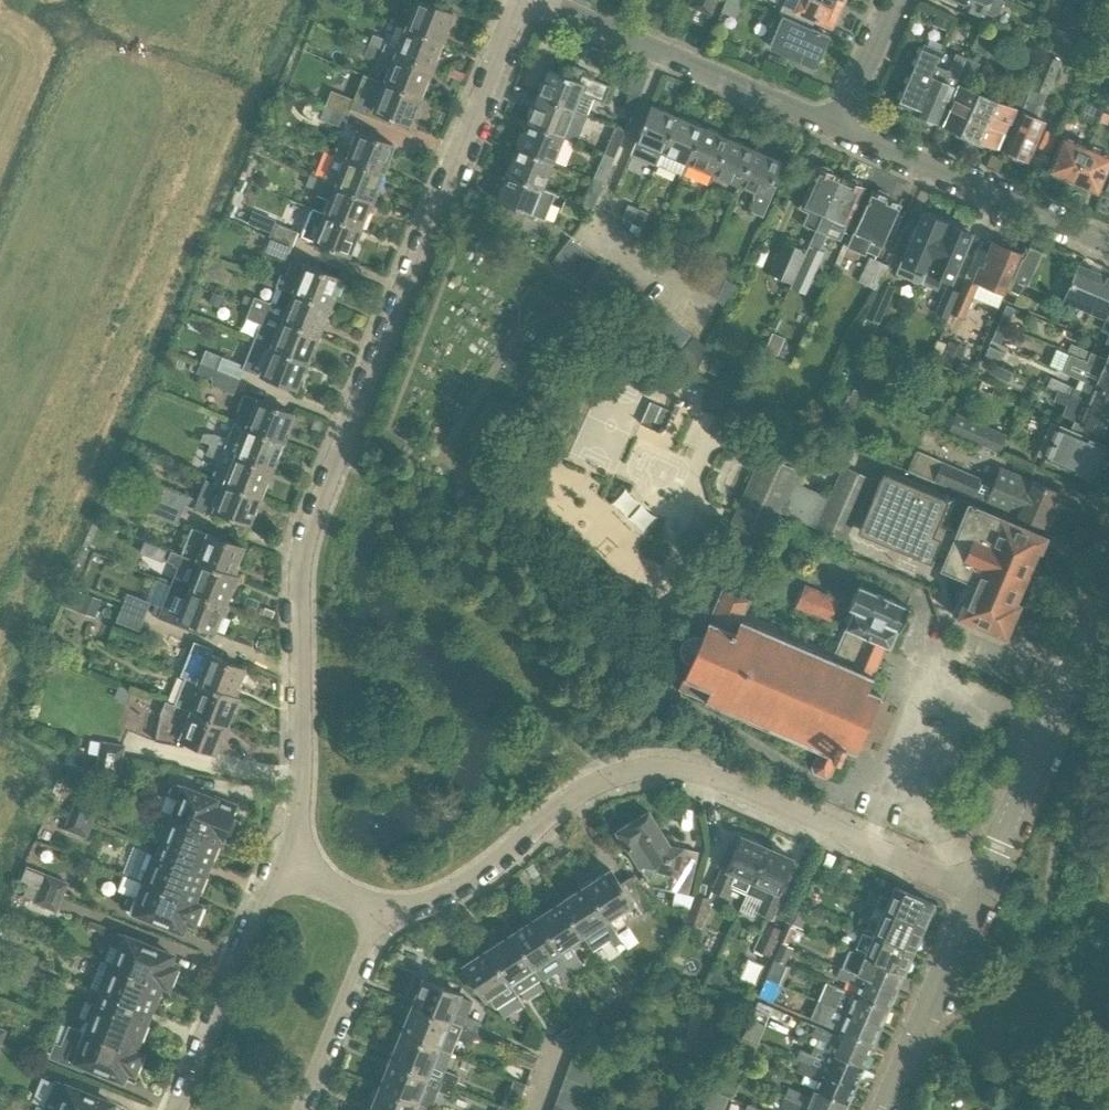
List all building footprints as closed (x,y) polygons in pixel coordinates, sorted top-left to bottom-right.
[(442,41),(444,42),(449,31),(447,30),(453,13),(419,0),(418,0),(407,27),(442,41)] [(713,10),(717,0),(691,0),(713,10)] [(744,0),(726,0),(721,12),(736,19),(744,0)] [(795,12),(783,6),(779,15),(784,17),(811,29),(814,20),(830,27),(841,2),(836,0),(800,0),(795,12)] [(1002,0),(956,0),(970,6),(969,9),(984,16),(985,12),(992,15),(998,13),(1003,1),(1002,0)] [(784,17),(770,47),(815,67),(828,37),(811,29),(784,17)] [(400,44),(374,34),(370,44),(433,70),(438,59),(435,58),(442,41),(407,27),(400,44)] [(1096,48),(1108,54),(1108,36),(1103,33),(1096,48)] [(391,68),(385,82),(385,83),(420,97),(427,80),(429,81),(433,70),(370,44),(366,54),(378,59),(376,62),(391,68)] [(941,52),(924,45),(899,106),(915,113),(931,78),(936,65),(941,52)] [(931,78),(915,113),(914,114),(938,124),(959,74),(960,75),(968,58),(956,54),(949,71),(936,65),(931,78)] [(1036,73),(1023,107),(1005,151),(1029,161),(1044,123),(1031,117),(1036,105),(1042,107),(1047,95),(1048,95),(1062,60),(1044,54),(1036,73)] [(971,79),(977,63),(968,58),(960,75),(971,79)] [(1021,81),(1019,80),(1010,102),(1023,107),(1036,73),(1026,69),(1021,81)] [(539,97),(574,111),(574,110),(587,115),(593,99),(604,103),(610,87),(583,76),(581,83),(549,70),(539,97)] [(371,106),(375,107),(374,110),(409,124),(416,108),(418,109),(423,97),(420,97),(385,83),(385,82),(362,73),(359,83),(367,86),(366,90),(376,94),(371,106)] [(630,94),(631,95),(625,109),(633,113),(645,86),(635,82),(630,94)] [(954,102),(956,103),(946,126),(971,137),(987,99),(986,99),(990,89),(975,83),(971,93),(959,88),(954,102)] [(355,100),(333,90),(328,104),(350,113),(355,100)] [(574,111),(539,97),(528,123),(564,137),(574,111)] [(1015,111),(987,99),(971,137),(997,148),(1007,123),(1010,125),(1015,111)] [(322,118),(344,127),(350,113),(328,104),(322,118)] [(637,142),(663,153),(678,117),(652,106),(637,142)] [(663,153),(657,165),(683,175),(688,163),(688,164),(703,128),(678,117),(663,153)] [(564,137),(528,123),(517,149),(553,163),(564,137)] [(626,131),(616,127),(605,153),(615,157),(626,131)] [(283,143),(286,135),(268,128),(265,136),(283,143)] [(703,128),(688,164),(714,175),(729,139),(703,128)] [(346,159),(380,173),(384,174),(389,162),(385,161),(392,144),(358,130),(352,145),(340,140),(334,153),(347,158),(346,159)] [(1064,137),(1049,172),(1072,182),(1087,147),(1064,137)] [(740,186),(755,150),(729,139),(714,175),(740,186)] [(1108,165),(1108,157),(1087,147),(1072,182),(1097,193),(1108,165)] [(508,174),(543,188),(553,163),(517,149),(508,174)] [(740,186),(754,192),(751,213),(763,217),(776,186),(770,184),(780,161),(755,150),(740,186)] [(615,157),(605,153),(594,180),(604,184),(615,157)] [(380,173),(346,159),(334,154),(323,181),(374,201),(378,190),(374,189),(380,173)] [(801,210),(808,213),(803,225),(816,230),(839,177),(817,167),(801,205),(803,206),(801,210)] [(496,202),(532,216),(533,214),(545,220),(556,194),(543,188),(508,174),(496,202)] [(317,194),(330,200),(325,213),(359,227),(365,212),(369,213),(374,201),(323,181),(310,176),(306,184),(319,190),(317,194)] [(806,251),(807,251),(797,272),(808,277),(829,227),(843,233),(863,187),(839,177),(816,230),(817,230),(815,235),(813,234),(806,251)] [(584,204),(594,208),(604,184),(594,180),(584,204)] [(873,191),(850,241),(847,248),(865,256),(867,251),(877,255),(899,205),(888,200),(889,198),(873,191)] [(633,223),(639,209),(628,204),(622,219),(633,223)] [(325,213),(312,208),(301,236),(348,255),(354,239),(357,240),(362,228),(359,227),(325,213)] [(639,209),(633,223),(642,227),(648,213),(639,209)] [(918,283),(921,284),(948,221),(922,210),(895,274),(918,283)] [(942,279),(953,284),(974,232),(948,221),(921,284),(937,291),(942,279)] [(298,233),(275,224),(270,236),(293,245),(298,233)] [(264,251),(287,260),(293,245),(270,236),(264,251)] [(569,240),(552,262),(563,271),(580,249),(569,240)] [(806,251),(785,241),(770,273),(792,283),(797,272),(807,251),(806,251)] [(992,241),(988,250),(978,247),(965,279),(977,284),(979,282),(1003,292),(1019,252),(992,241)] [(684,244),(678,258),(688,263),(694,249),(684,244)] [(1029,244),(1017,277),(1031,282),(1043,249),(1029,244)] [(573,279),(590,257),(580,249),(563,271),(573,279)] [(877,289),(888,264),(870,256),(859,281),(877,289)] [(583,287),(600,264),(590,257),(573,279),(583,287)] [(281,274),(277,284),(329,305),(331,306),(336,293),(333,292),(339,277),(305,263),(292,259),(286,276),(281,274)] [(727,274),(704,263),(696,284),(726,307),(736,284),(725,280),(727,274)] [(1056,296),(1053,302),(1062,305),(1059,311),(1076,319),(1081,309),(1089,312),(1085,322),(1105,330),(1108,322),(1108,276),(1079,263),(1074,276),(1064,300),(1056,296)] [(593,295),(610,273),(600,264),(583,287),(593,295)] [(603,302),(620,280),(610,273),(593,295),(603,302)] [(958,291),(950,311),(951,312),(964,317),(977,284),(965,279),(960,292),(958,291)] [(614,311),(631,288),(620,280),(603,302),(614,311)] [(874,334),(894,286),(881,280),(861,329),(874,334)] [(270,302),(255,296),(251,306),(320,333),(325,322),(322,321),(329,305),(277,284),(276,286),(281,288),(275,303),(271,301),(270,302)] [(958,291),(946,286),(935,313),(948,319),(951,312),(950,311),(958,291)] [(624,319),(641,296),(631,288),(614,311),(624,319)] [(634,327),(651,305),(641,296),(624,319),(634,327)] [(645,335),(662,313),(651,305),(634,327),(645,335)] [(260,324),(255,339),(307,360),(313,343),(316,344),(320,333),(251,306),(246,319),(260,324)] [(655,343),(672,321),(662,313),(645,335),(655,343)] [(665,351),(682,329),(672,321),(655,343),(665,351)] [(674,358),(691,336),(682,329),(665,351),(674,358)] [(707,348),(691,336),(674,358),(695,375),(696,373),(705,353),(707,348)] [(240,379),(245,368),(295,388),(302,371),(305,372),(309,361),(307,360),(255,339),(244,364),(223,356),(217,370),(240,379)] [(959,368),(967,346),(950,340),(941,362),(959,368)] [(1071,344),(1067,353),(1070,354),(1108,371),(1108,351),(1106,359),(1090,353),(1091,352),(1071,344)] [(1070,354),(1062,373),(1079,380),(1108,393),(1108,371),(1070,354)] [(197,373),(213,380),(211,385),(234,394),(240,379),(217,370),(217,371),(200,364),(197,373)] [(1058,392),(1108,414),(1108,393),(1079,380),(1075,389),(1050,378),(1046,387),(1058,392)] [(247,427),(281,441),(284,443),(289,431),(286,429),(293,413),(244,392),(236,412),(240,414),(236,423),(247,427)] [(1079,422),(1079,423),(1108,435),(1108,414),(1058,392),(1054,400),(1066,405),(1062,415),(1079,422)] [(729,408),(706,399),(703,408),(725,417),(729,408)] [(672,412),(650,402),(639,426),(662,436),(664,434),(667,435),(680,406),(675,404),(672,412)] [(1006,435),(956,414),(948,411),(943,425),(950,428),(949,431),(964,437),(999,452),(1006,435)] [(273,469),(278,458),(275,456),(281,441),(247,427),(234,423),(228,439),(224,449),(273,469)] [(1046,458),(1046,459),(1095,480),(1108,448),(1108,447),(1094,440),(1097,432),(1074,423),(1071,431),(1060,426),(1059,427),(1051,424),(1038,454),(1046,458)] [(201,441),(210,444),(224,449),(228,439),(215,434),(203,434),(201,441)] [(269,480),(273,469),(224,449),(210,444),(206,455),(219,459),(212,477),(224,482),(224,481),(259,495),(266,479),(269,480)] [(982,498),(1046,526),(1060,493),(1000,467),(993,483),(918,451),(910,469),(982,498)] [(730,528),(726,537),(763,553),(781,513),(844,541),(845,539),(872,479),(843,467),(829,498),(794,482),(799,471),(763,455),(736,515),(735,519),(732,523),(730,528)] [(943,567),(966,580),(951,615),(1006,638),(1020,605),(1015,602),(1038,549),(1040,550),(1046,537),(970,504),(959,531),(941,523),(951,500),(884,471),(858,531),(931,562),(941,539),(953,544),(943,567)] [(194,507),(193,509),(213,509),(248,523),(255,506),(258,507),(262,496),(259,495),(224,481),(224,482),(220,491),(206,478),(197,499),(154,482),(149,495),(183,509),(185,505),(194,507)] [(148,497),(142,494),(137,508),(178,525),(183,509),(149,495),(148,497)] [(189,556),(198,560),(239,577),(240,576),(236,574),(240,565),(236,564),(244,546),(192,525),(181,553),(189,556)] [(482,566),(493,554),(482,544),(471,556),(482,566)] [(235,589),(239,577),(198,560),(189,556),(181,553),(176,551),(171,562),(181,566),(175,582),(229,604),(229,603),(226,602),(232,588),(235,589)] [(224,614),(229,604),(175,582),(172,582),(158,616),(206,636),(209,628),(215,631),(222,613),(224,614)] [(794,609),(829,623),(839,599),(805,584),(794,609)] [(679,685),(818,747),(810,765),(812,771),(824,776),(829,774),(842,744),(855,750),(881,693),(868,687),(886,646),(889,648),(898,629),(899,630),(909,608),(896,602),(876,594),(858,586),(848,608),(853,611),(834,653),(744,613),(751,597),(723,585),(702,633),(698,631),(689,632),(682,637),(681,640),(680,642),(680,645),(680,647),(680,649),(681,652),(683,654),(684,656),(686,657),(690,660),(679,685)] [(102,599),(71,588),(64,606),(96,618),(102,599)] [(151,602),(129,592),(123,605),(146,614),(151,602)] [(117,619),(140,629),(146,614),(123,605),(117,619)] [(245,668),(208,653),(196,681),(240,698),(240,697),(236,696),(240,685),(238,685),(245,668)] [(172,670),(184,675),(188,665),(176,660),(172,670)] [(185,678),(175,704),(227,724),(234,708),(235,709),(240,698),(196,681),(196,683),(185,678)] [(119,684),(114,696),(126,701),(131,689),(119,684)] [(155,741),(184,747),(185,741),(216,753),(223,736),(224,736),(229,725),(227,724),(175,704),(165,700),(161,711),(162,712),(161,715),(155,741)] [(88,753),(99,755),(121,759),(124,745),(91,739),(88,753)] [(97,770),(118,774),(121,759),(99,755),(97,770)] [(177,798),(170,814),(220,834),(225,836),(236,808),(173,783),(168,795),(177,798)] [(97,808),(76,799),(70,814),(92,823),(97,808)] [(628,849),(652,886),(689,894),(699,851),(670,844),(649,810),(616,830),(628,849)] [(151,840),(149,845),(157,848),(207,868),(220,834),(170,814),(162,811),(150,840),(151,840)] [(65,827),(87,836),(92,823),(70,814),(65,827)] [(742,835),(737,846),(728,842),(716,867),(721,869),(711,891),(727,898),(732,888),(747,895),(769,847),(742,835)] [(133,877),(143,881),(194,901),(207,868),(157,848),(155,853),(131,844),(123,863),(137,868),(133,877)] [(747,895),(761,901),(757,911),(772,918),(779,904),(789,881),(784,879),(793,858),(769,847),(747,895)] [(21,881),(28,884),(29,882),(63,895),(68,883),(27,866),(21,881)] [(586,887),(608,921),(634,905),(612,871),(586,887)] [(194,901),(143,881),(137,897),(130,894),(125,907),(183,930),(187,920),(194,923),(202,904),(194,901)] [(23,896),(36,901),(57,910),(63,895),(29,882),(28,884),(23,896)] [(884,910),(923,927),(933,903),(894,886),(884,910)] [(561,903),(583,937),(596,929),(614,957),(626,949),(608,921),(586,887),(561,903)] [(695,893),(685,921),(702,927),(711,898),(695,893)] [(808,908),(794,901),(785,921),(804,930),(810,918),(805,915),(808,908)] [(866,902),(862,911),(871,915),(875,906),(866,902)] [(583,937),(561,903),(537,918),(574,976),(586,969),(571,945),(583,937)] [(884,910),(874,932),(914,949),(923,927),(884,910)] [(549,959),(555,970),(558,969),(565,982),(574,976),(537,918),(512,934),(534,969),(549,959)] [(770,957),(781,929),(766,922),(754,950),(770,957)] [(789,959),(795,944),(783,940),(788,927),(784,925),(773,953),(789,959)] [(854,951),(849,949),(848,950),(903,973),(914,949),(874,932),(864,928),(854,951)] [(116,932),(114,934),(109,932),(106,941),(122,948),(115,964),(162,983),(169,986),(177,966),(170,963),(173,955),(116,932)] [(541,980),(534,969),(512,934),(488,950),(517,995),(541,980)] [(463,966),(485,1000),(488,998),(495,1009),(517,995),(488,950),(463,966)] [(903,973),(848,950),(841,966),(896,990),(903,973)] [(766,977),(780,984),(780,983),(783,985),(790,967),(773,960),(766,977)] [(105,972),(111,975),(102,997),(148,1016),(162,983),(115,964),(109,961),(105,972)] [(837,977),(858,986),(855,994),(888,1008),(896,990),(841,966),(837,977)] [(780,984),(766,977),(759,995),(773,1001),(780,984)] [(415,997),(417,998),(413,1007),(476,1033),(481,1021),(467,1016),(468,1013),(458,1009),(463,998),(459,996),(461,993),(423,978),(415,997)] [(855,994),(826,982),(818,1000),(880,1027),(888,1008),(855,994)] [(86,1019),(82,1029),(88,1031),(134,1050),(148,1016),(102,997),(99,1004),(86,999),(79,1016),(86,1019)] [(810,1018),(839,1030),(837,1036),(870,1050),(880,1027),(818,1000),(810,1018)] [(751,1018),(766,1025),(773,1007),(757,1001),(751,1018)] [(410,1015),(408,1014),(401,1034),(451,1054),(459,1036),(473,1041),(476,1033),(413,1007),(410,1015)] [(568,1041),(573,1026),(562,1011),(554,1036),(568,1041)] [(741,1036),(754,1042),(755,1041),(759,1043),(766,1025),(751,1018),(743,1036),(741,1035),(741,1036)] [(134,1050),(88,1031),(82,1029),(82,1030),(76,1027),(75,1028),(69,1025),(61,1044),(55,1041),(49,1057),(83,1070),(86,1063),(124,1078),(128,1068),(136,1071),(143,1053),(134,1050)] [(833,1045),(830,1052),(829,1053),(863,1067),(870,1050),(837,1036),(816,1027),(812,1036),(833,1045)] [(394,1051),(395,1051),(392,1061),(454,1086),(458,1076),(445,1070),(451,1054),(401,1034),(394,1051)] [(754,1042),(741,1036),(733,1054),(747,1060),(754,1042)] [(531,1068),(535,1057),(537,1051),(514,1043),(508,1060),(531,1068)] [(800,1050),(795,1060),(800,1062),(855,1085),(863,1067),(829,1053),(830,1052),(814,1046),(810,1054),(800,1050)] [(601,1057),(579,1048),(574,1061),(597,1069),(601,1057)] [(747,1060),(733,1054),(726,1071),(740,1077),(747,1060)] [(388,1069),(386,1068),(379,1087),(430,1108),(437,1091),(450,1096),(454,1086),(392,1061),(388,1069)] [(597,1069),(574,1061),(569,1076),(592,1084),(597,1069)] [(796,1071),(817,1080),(814,1089),(847,1104),(855,1085),(800,1062),(796,1071)] [(732,1075),(720,1070),(712,1089),(724,1093),(732,1075)] [(592,1084),(569,1076),(564,1090),(586,1098),(592,1084)] [(58,1109),(111,1109),(114,1103),(68,1084),(58,1109)] [(374,1106),(372,1109),(429,1109),(430,1108),(379,1087),(372,1105),(374,1106)] [(789,1087),(785,1097),(814,1109),(845,1109),(847,1104),(814,1089),(811,1096),(789,1087)] [(564,1090),(559,1104),(574,1109),(582,1109),(586,1098),(564,1090)] [(789,1109),(814,1109),(785,1097),(781,1107),(789,1109)]
